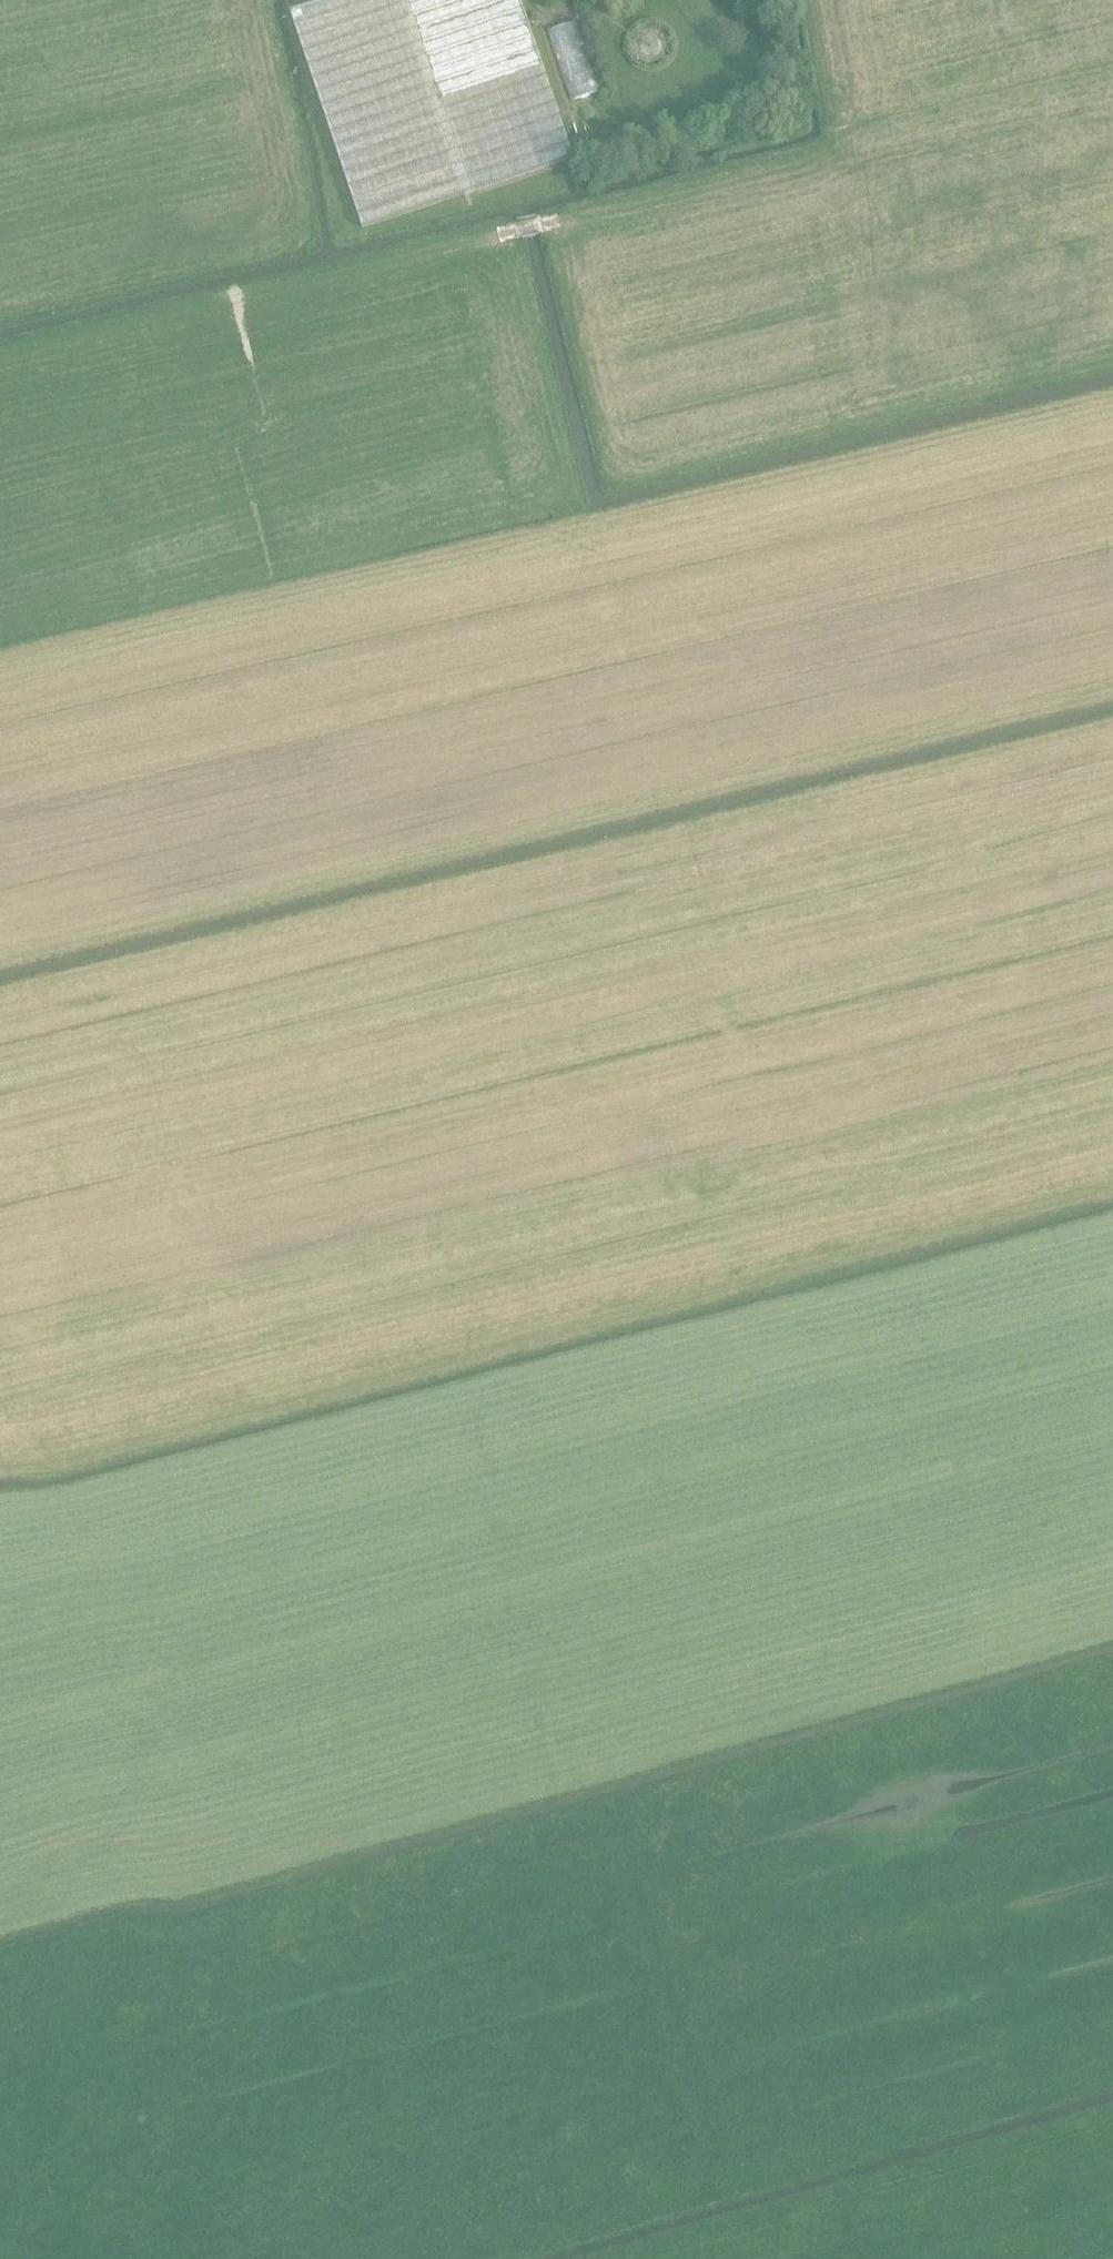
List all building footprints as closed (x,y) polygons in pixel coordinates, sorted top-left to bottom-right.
[(576,157),(520,0),(329,0),(291,14),(367,230),(576,157)]
